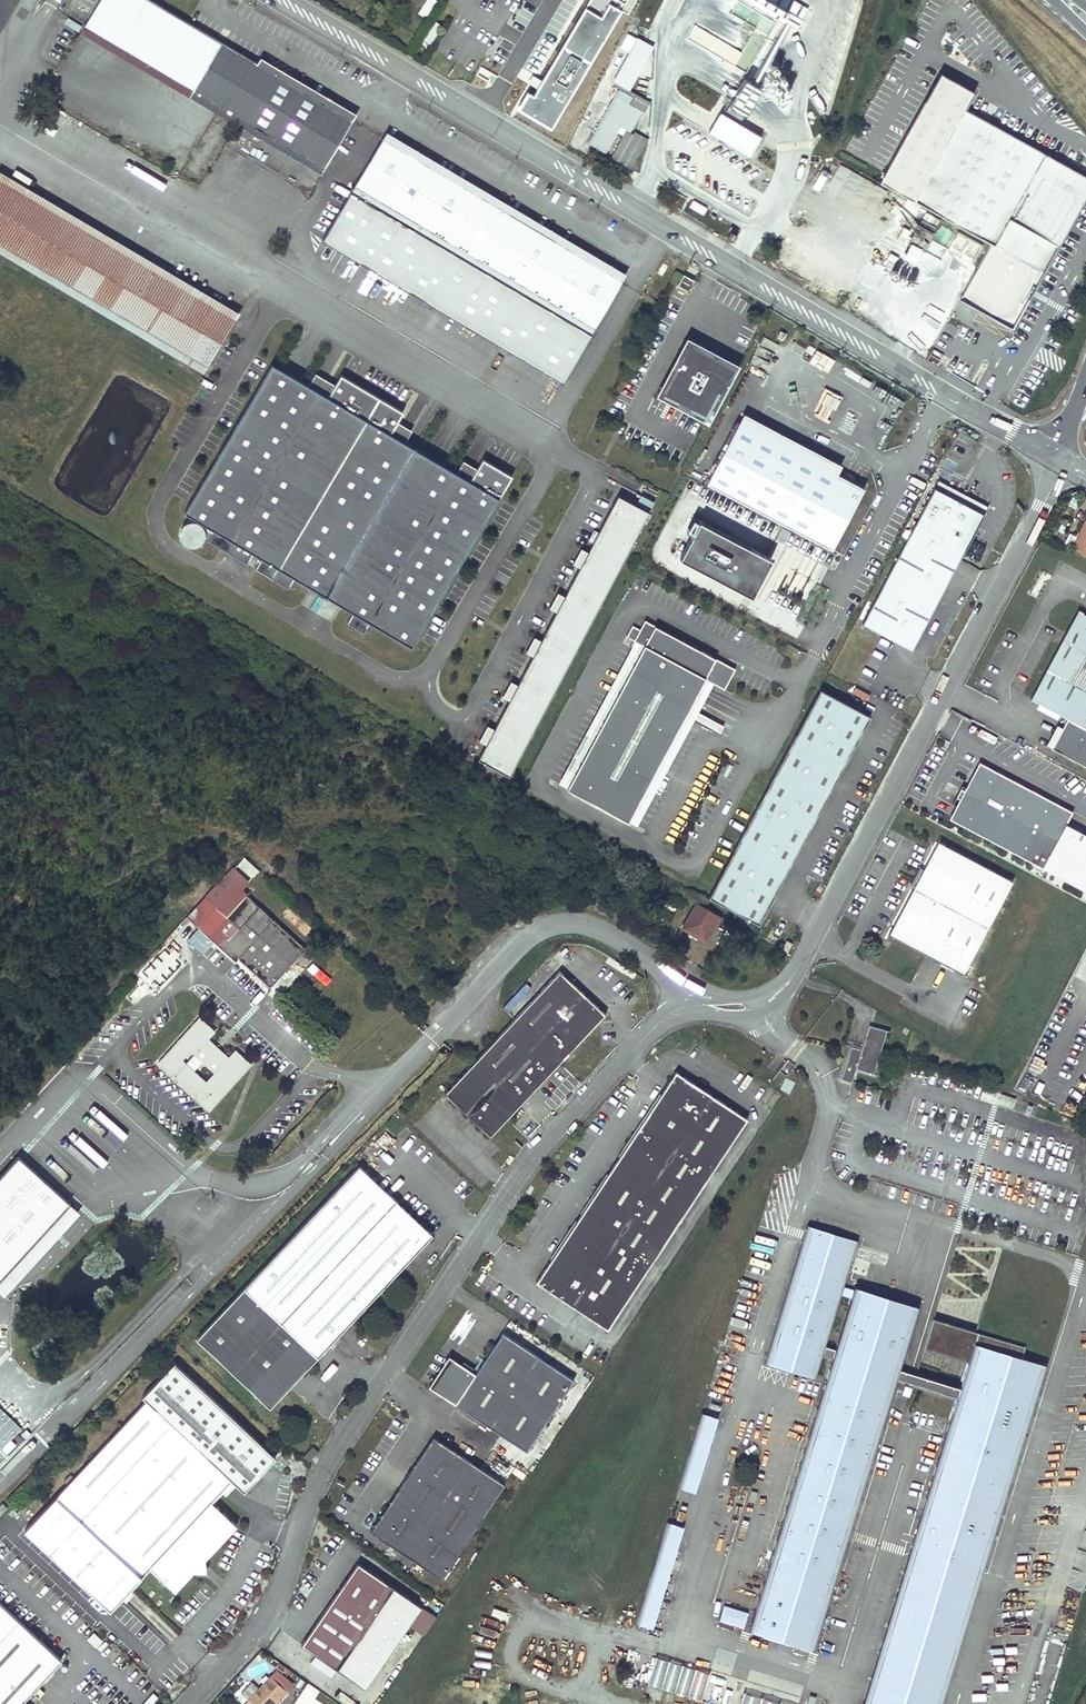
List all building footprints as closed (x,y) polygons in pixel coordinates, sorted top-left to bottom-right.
[(86,24),(326,167),(354,121),(260,64),(151,0),(100,0),(86,24)] [(436,0),(427,0),(422,8),(431,13),(438,1),(436,0)] [(749,70),(729,110),(745,118),(763,83),(759,81),(789,20),(800,25),(809,6),(796,0),(740,0),(732,16),(755,27),(743,50),(694,26),(687,40),(749,70)] [(326,167),(86,24),(81,33),(322,174),(326,167)] [(626,65),(617,83),(628,89),(638,72),(652,48),(639,40),(625,64),(626,65)] [(264,58),(260,64),(354,121),(357,114),(264,58)] [(879,182),(990,244),(958,301),(1010,330),(1085,196),(1085,177),(965,109),(975,92),(941,73),(879,182)] [(632,131),(649,101),(628,89),(617,83),(615,86),(637,98),(637,99),(619,89),(589,143),(606,153),(618,131),(624,134),(611,158),(632,169),(649,140),(632,131)] [(752,154),(763,133),(722,110),(710,130),(752,154)] [(627,274),(387,131),(383,139),(623,280),(627,274)] [(623,280),(383,139),(323,241),(563,383),(623,280)] [(0,170),(0,179),(235,318),(239,312),(0,170)] [(0,179),(0,242),(208,365),(235,318),(0,179)] [(0,242),(0,252),(204,374),(208,365),(0,242)] [(940,282),(916,267),(894,303),(918,318),(940,282)] [(682,272),(677,283),(688,289),(694,279),(682,272)] [(851,291),(841,306),(851,313),(861,298),(851,291)] [(768,322),(761,333),(768,337),(774,326),(768,322)] [(774,326),(768,337),(774,340),(776,336),(781,338),(785,333),(774,326)] [(681,356),(687,345),(703,354),(706,349),(708,346),(688,335),(678,355),(681,356)] [(703,354),(687,345),(681,356),(663,390),(711,416),(737,365),(706,349),(703,354)] [(306,386),(271,365),(183,514),(411,647),(511,476),(483,459),(478,468),(464,460),(456,475),(404,444),(412,430),(396,421),(402,411),(339,375),(333,384),(314,373),(306,386)] [(742,412),(705,482),(831,548),(864,486),(852,479),(854,475),(844,470),(842,474),(836,472),(841,463),(742,412)] [(938,477),(907,535),(957,560),(986,506),(949,487),(950,484),(938,477)] [(649,512),(617,495),(477,759),(509,776),(649,512)] [(1072,547),(1085,556),(1085,538),(1085,537),(1085,517),(1072,547)] [(680,557),(752,594),(771,557),(700,520),(680,557)] [(957,560),(907,535),(861,622),(911,649),(957,560)] [(1030,698),(1038,702),(1059,713),(1067,717),(1061,727),(1051,747),(1085,766),(1085,614),(1077,609),(1030,698)] [(724,662),(643,618),(638,627),(631,623),(625,635),(633,639),(637,641),(634,647),(639,650),(573,772),(565,786),(626,819),(635,804),(704,677),(709,680),(723,687),(731,672),(722,666),(724,662)] [(634,647),(633,646),(567,768),(573,772),(639,650),(634,647)] [(724,662),(722,666),(731,672),(734,667),(724,662)] [(709,680),(704,677),(635,804),(640,807),(709,680)] [(869,714),(818,687),(707,896),(758,923),(869,714)] [(1038,702),(1036,707),(1056,718),(1059,713),(1038,702)] [(1046,745),(1051,747),(1061,727),(1057,725),(1046,745)] [(948,817),(1085,891),(1085,833),(1066,822),(1072,810),(978,760),(948,817)] [(937,841),(887,934),(962,974),(1011,881),(937,841)] [(234,883),(214,905),(238,928),(228,939),(226,937),(219,945),(229,954),(231,951),(239,958),(270,987),(305,948),(234,883)] [(697,901),(681,926),(703,940),(719,915),(697,901)] [(787,941),(782,950),(788,953),(793,944),(787,941)] [(231,951),(229,954),(236,961),(239,958),(231,951)] [(559,971),(444,1094),(490,1137),(605,1014),(559,971)] [(236,1050),(228,1057),(209,1038),(215,1032),(200,1018),(159,1062),(210,1109),(251,1064),(236,1050)] [(884,1030),(867,1025),(859,1049),(849,1046),(839,1078),(849,1081),(854,1067),(871,1073),(884,1030)] [(677,1070),(537,1280),(608,1328),(747,1118),(677,1070)] [(1073,1115),(1078,1105),(1070,1102),(1065,1111),(1073,1115)] [(19,1157),(0,1178),(0,1282),(71,1204),(19,1157)] [(359,1166),(197,1340),(270,1409),(432,1235),(359,1166)] [(763,1357),(813,1373),(841,1285),(854,1243),(805,1228),(763,1357)] [(823,1376),(851,1288),(841,1285),(813,1373),(823,1376)] [(745,1620),(808,1640),(913,1308),(851,1288),(823,1376),(745,1620)] [(1018,1348),(929,1319),(920,1347),(962,1361),(944,1419),(913,1517),(984,1540),(1034,1383),(1009,1375),(1014,1360),(1018,1348)] [(451,1355),(431,1385),(457,1402),(529,1449),(576,1377),(504,1331),(477,1372),(451,1355)] [(1039,1368),(1014,1360),(1009,1375),(1034,1383),(1039,1368)] [(68,1486),(25,1531),(109,1610),(150,1568),(175,1591),(193,1572),(206,1572),(205,1559),(236,1526),(212,1502),(232,1481),(244,1492),(275,1458),(174,1364),(142,1397),(146,1401),(74,1479),(72,1476),(65,1483),(68,1486)] [(2,1448),(22,1428),(0,1407),(0,1446),(2,1448)] [(681,1487),(697,1492),(719,1416),(702,1412),(681,1487)] [(436,1436),(374,1529),(446,1576),(508,1483),(436,1436)] [(312,1446),(302,1457),(307,1461),(317,1451),(312,1446)] [(30,1473),(22,1481),(29,1488),(37,1479),(30,1473)] [(913,1517),(855,1698),(873,1703),(931,1703),(984,1540),(913,1517)] [(656,1628),(683,1525),(665,1520),(639,1623),(656,1628)] [(362,1561),(307,1643),(323,1653),(318,1660),(339,1674),(344,1667),(372,1686),(426,1604),(362,1561)] [(0,1603),(0,1703),(22,1703),(21,1703),(61,1660),(0,1603)] [(655,1656),(647,1683),(703,1698),(710,1671),(655,1656)] [(270,1676),(247,1700),(252,1703),(275,1703),(286,1692),(270,1676)] [(741,1703),(791,1703),(761,1695),(760,1701),(743,1696),(741,1703)]
